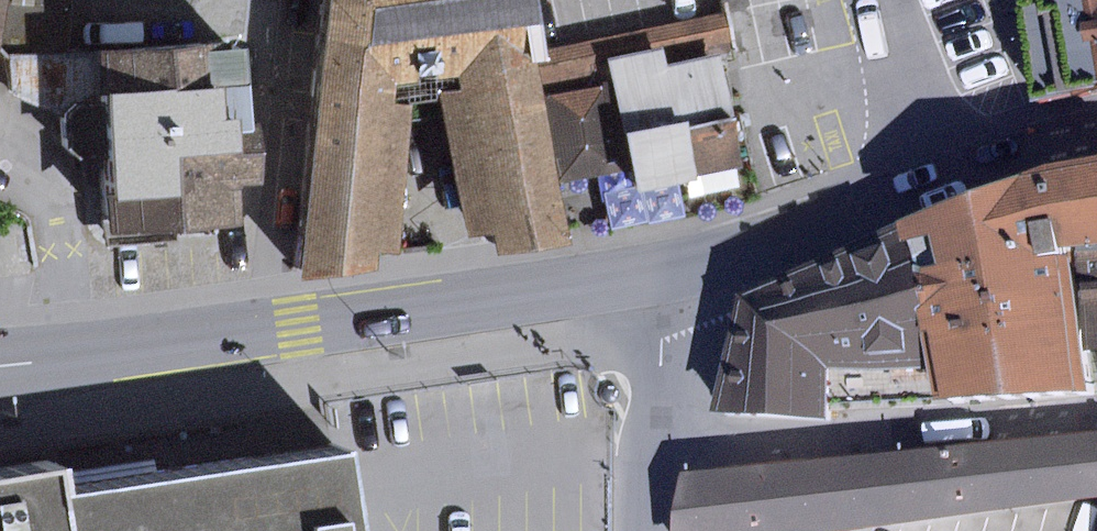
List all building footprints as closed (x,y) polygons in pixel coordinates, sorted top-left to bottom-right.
[(56,45),(55,33),(56,0),(0,0),(0,51),(56,45)] [(549,232),(513,44),(532,41),(523,0),(295,0),(269,265),(343,258),(345,241),(373,240),(387,97),(362,92),(365,72),(428,65),(431,79),(412,83),(442,226),(463,222),(468,246),(549,232)] [(1015,4),(1030,98),(1096,89),(1096,0),(1039,0),(1015,4)] [(713,16),(519,51),(528,95),(598,81),(653,72),(650,55),(704,45),(718,42),(713,16)] [(73,220),(201,211),(198,166),(215,165),(205,23),(55,33),(56,45),(59,99),(65,181),(70,180),(73,220)] [(0,51),(0,59),(3,91),(44,111),(59,99),(56,45),(0,51)] [(675,172),(665,123),(717,112),(704,45),(650,55),(653,72),(598,81),(607,124),(600,125),(609,170),(612,184),(675,172)] [(598,81),(528,95),(545,182),(609,170),(600,125),(607,124),(598,81)] [(665,123),(675,172),(727,161),(717,112),(665,123)] [(1056,166),(903,222),(929,361),(935,398),(1081,390),(1074,349),(1063,248),(1096,245),(1096,158),(1056,166)] [(929,361),(903,222),(732,290),(707,411),(820,416),(819,365),(929,361)] [(1074,349),(1096,349),(1096,245),(1063,248),(1074,349)] [(1096,493),(1096,430),(682,471),(673,530),(805,530),(1096,493)] [(324,446),(43,490),(39,462),(0,468),(0,530),(337,530),(324,446)]
